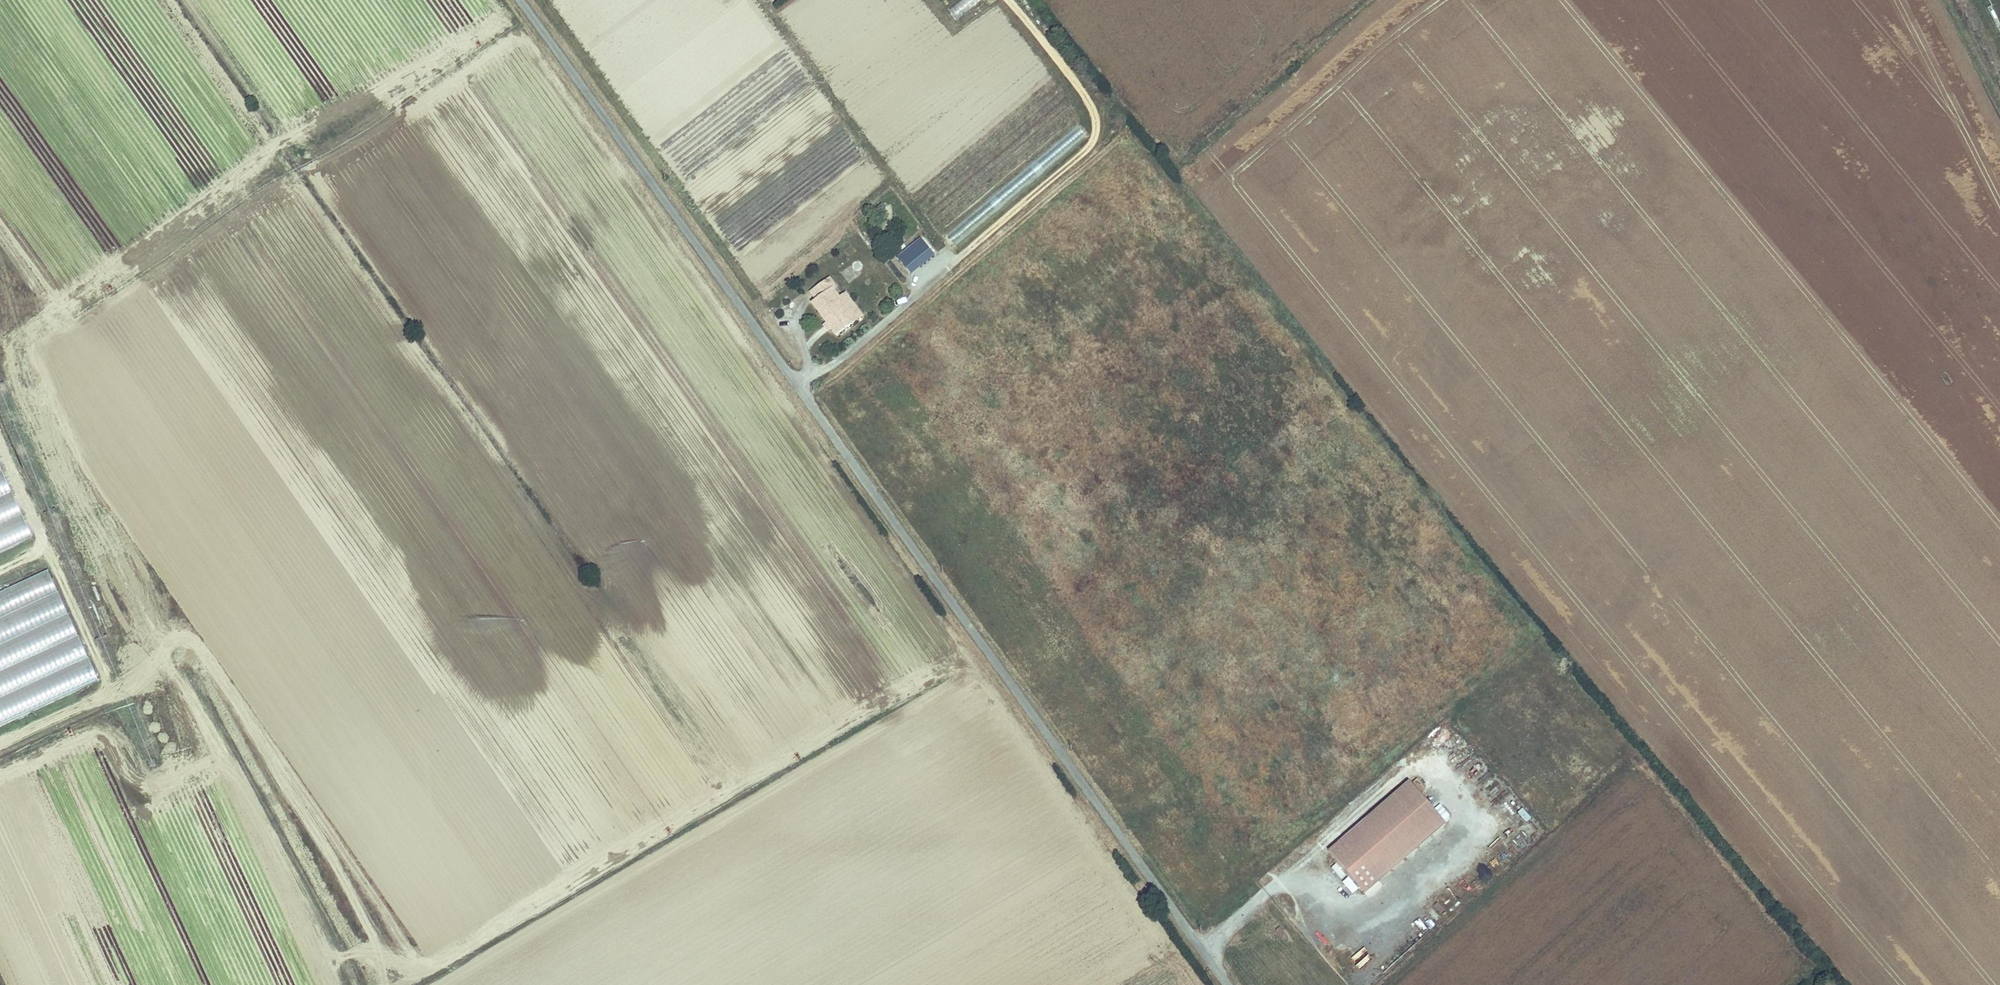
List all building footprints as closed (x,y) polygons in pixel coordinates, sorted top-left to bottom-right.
[(981,0),(960,0),(948,11),(957,21),(981,0)] [(920,237),(897,258),(911,275),(935,254),(920,237)] [(856,260),(852,267),(860,272),(864,264),(856,260)] [(849,321),(832,298),(826,289),(829,287),(823,278),(805,291),(811,299),(806,303),(829,335),(849,321)] [(839,293),(832,298),(849,321),(855,316),(839,293)] [(33,547),(0,462),(0,560),(33,547)] [(99,689),(55,578),(0,599),(0,728),(99,689)] [(1327,854),(1363,896),(1446,825),(1410,783),(1327,854)] [(1409,936),(1413,933),(1404,921),(1400,925),(1409,936)]
